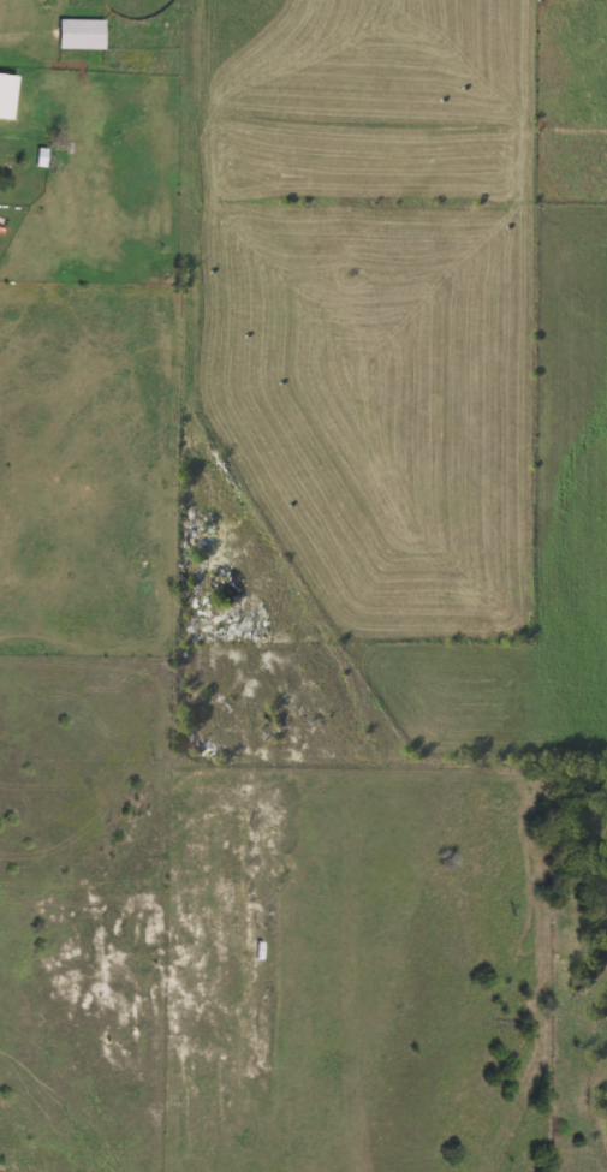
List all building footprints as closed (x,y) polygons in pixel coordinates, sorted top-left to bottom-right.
[(61,19),(107,19),(107,49),(61,49),(61,19)]
